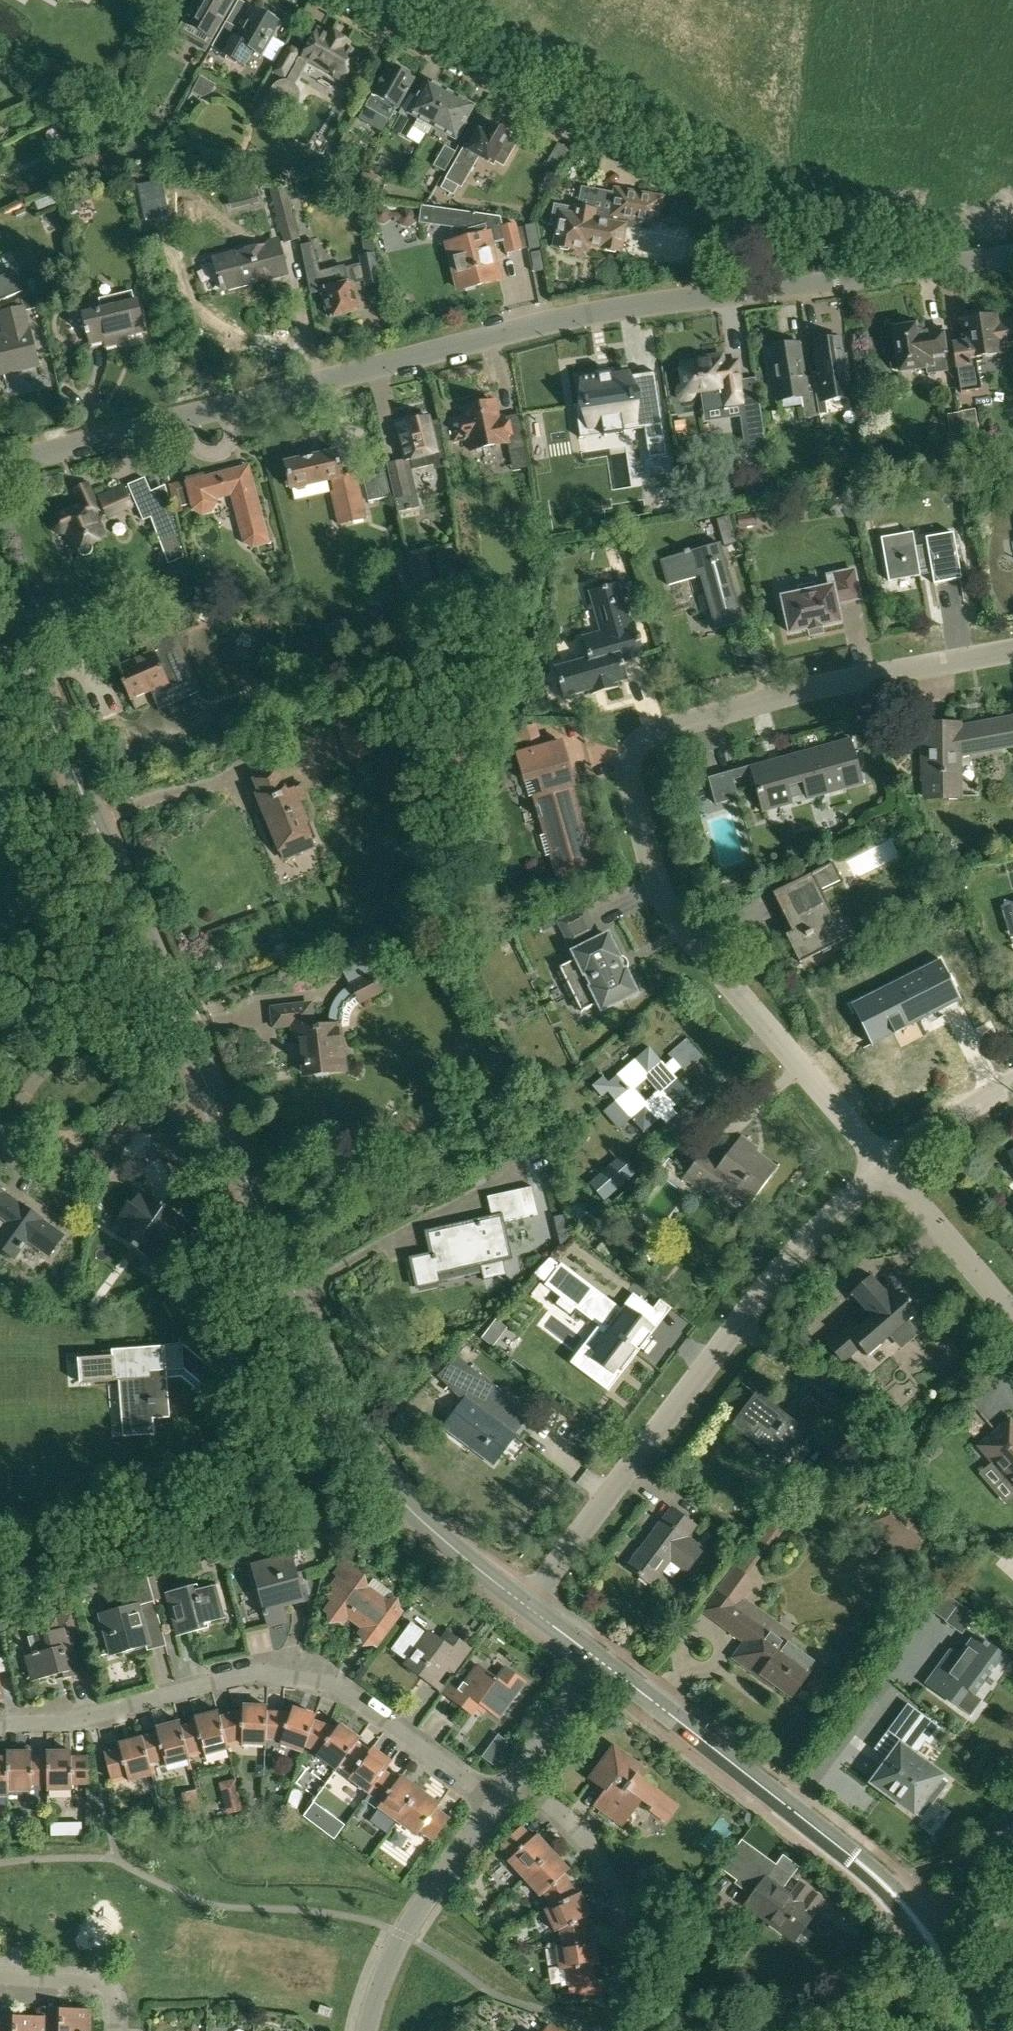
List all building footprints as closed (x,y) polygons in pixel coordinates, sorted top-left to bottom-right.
[(204,50),(232,0),(195,0),(180,27),(181,27),(184,23),(209,37),(202,49),(204,50)] [(241,30),(226,21),(211,47),(243,65),(251,49),(261,55),(279,23),(275,20),(274,16),(268,13),(265,14),(254,8),(241,30)] [(317,32),(304,55),(302,59),(298,57),(301,52),(290,46),(277,69),(288,75),(295,62),(298,64),(289,78),(287,78),(284,78),(281,79),(279,80),(276,81),(274,83),(273,86),(272,88),(271,91),(271,93),(271,96),(272,99),(273,101),(275,103),(277,105),(279,107),(281,108),(284,108),(287,108),(290,108),(292,107),(295,106),(297,104),(298,102),(300,100),(301,97),(301,95),(301,92),(301,89),(300,87),(298,84),(297,83),(310,59),(330,70),(329,73),(333,75),(334,73),(345,79),(358,55),(345,47),(348,41),(332,32),(328,38),(317,32)] [(379,81),(366,105),(390,119),(413,78),(410,77),(410,72),(404,68),(399,70),(391,66),(381,83),(379,81)] [(427,133),(433,123),(448,94),(446,93),(448,89),(440,85),(438,89),(428,83),(421,96),(416,94),(408,109),(419,115),(413,125),(427,133)] [(452,96),(448,94),(433,123),(459,137),(468,123),(463,120),(470,107),(460,101),(462,97),(454,93),(452,96)] [(409,119),(400,115),(393,129),(401,133),(409,119)] [(447,178),(442,187),(443,188),(454,194),(459,185),(462,187),(473,167),(478,158),(492,166),(495,160),(504,166),(518,140),(509,135),(510,133),(489,121),(483,132),(480,130),(471,146),(468,151),(464,148),(446,178),(447,178)] [(455,151),(445,146),(434,166),(445,171),(455,151)] [(378,176),(362,173),(358,191),(374,195),(378,176)] [(285,244),(299,240),(285,187),(271,191),(285,244)] [(77,189),(64,191),(68,213),(81,210),(77,189)] [(585,255),(588,243),(620,249),(624,226),(619,225),(621,216),(633,218),(657,223),(661,198),(617,190),(612,214),(555,204),(551,224),(560,226),(556,244),(559,244),(562,249),(567,250),(571,246),(573,247),(572,253),(585,255)] [(373,219),(377,224),(384,225),(389,220),(398,221),(402,226),(409,227),(415,222),(415,215),(411,210),(404,209),(399,213),(390,213),(386,208),(379,207),(374,211),(373,219)] [(466,238),(448,243),(459,287),(463,286),(466,288),(474,286),(475,284),(499,277),(491,244),(503,241),(507,254),(529,248),(526,227),(516,229),(515,224),(502,227),(499,215),(450,209),(448,226),(464,228),(466,238)] [(525,226),(526,227),(529,248),(530,250),(541,248),(537,223),(525,226)] [(228,290),(248,284),(248,282),(285,272),(277,242),(212,259),(220,290),(227,288),(228,290)] [(320,292),(323,291),(330,317),(355,311),(349,286),(345,267),(338,269),(338,267),(320,271),(313,245),(301,248),(310,294),(320,292)] [(375,254),(359,257),(365,285),(381,282),(375,254)] [(23,291),(14,271),(0,277),(0,301),(23,291)] [(16,367),(17,371),(39,366),(30,328),(29,328),(25,310),(41,306),(38,291),(21,298),(23,307),(0,312),(0,318),(4,334),(0,335),(0,371),(16,367)] [(82,312),(88,337),(90,344),(104,341),(105,347),(127,342),(126,336),(144,331),(137,299),(133,300),(131,291),(100,298),(102,307),(82,312)] [(954,344),(962,392),(982,389),(978,361),(984,360),(984,357),(998,355),(997,347),(1000,347),(1000,346),(1008,345),(1012,344),(1012,318),(993,321),(992,314),(981,316),(974,317),(963,319),(966,342),(954,344)] [(935,371),(936,376),(948,373),(947,368),(946,369),(944,355),(945,355),(941,329),(923,332),(922,326),(894,330),(898,357),(890,361),(889,365),(893,370),(899,370),(926,366),(927,373),(935,371)] [(818,372),(812,373),(813,376),(819,414),(829,412),(827,397),(848,394),(852,393),(845,354),(842,355),(839,338),(837,338),(834,336),(826,338),(825,340),(813,342),(818,372)] [(804,416),(819,414),(813,376),(803,378),(797,343),(770,348),(779,399),(800,395),(804,416)] [(684,383),(678,390),(682,397),(689,397),(693,390),(701,389),(704,409),(704,411),(742,405),(750,458),(767,455),(763,429),(763,426),(756,377),(740,379),(737,361),(723,363),(722,355),(706,358),(706,360),(682,364),(684,383)] [(585,403),(575,404),(580,438),(644,428),(648,458),(667,455),(656,380),(630,384),(629,375),(629,372),(581,379),(585,403)] [(467,438),(470,451),(508,443),(510,451),(525,447),(518,415),(498,419),(495,402),(461,409),(463,417),(450,420),(455,441),(467,438)] [(960,411),(963,432),(965,444),(980,442),(975,408),(960,411)] [(952,433),(963,432),(960,411),(949,412),(952,433)] [(405,461),(386,465),(397,512),(419,506),(412,480),(409,481),(405,468),(409,467),(412,466),(412,469),(434,463),(432,454),(445,451),(439,420),(428,423),(426,416),(405,421),(406,424),(397,426),(405,461)] [(285,463),(289,482),(291,489),(331,480),(333,491),(330,492),(337,524),(365,518),(355,473),(342,476),(337,451),(285,463)] [(213,503),(213,498),(232,493),(243,537),(245,541),(248,545),(252,546),(256,546),(267,543),(248,466),(205,478),(204,474),(186,479),(192,503),(194,507),(197,510),(201,512),(205,512),(209,510),(212,507),(213,503)] [(386,473),(363,478),(369,501),(391,496),(386,473)] [(93,549),(91,544),(108,537),(105,529),(105,526),(103,521),(100,518),(98,513),(102,512),(101,509),(102,509),(114,513),(122,509),(124,506),(127,507),(136,503),(143,520),(151,517),(168,564),(184,557),(173,515),(174,515),(165,486),(150,492),(144,479),(128,485),(129,486),(94,501),(87,485),(75,490),(81,505),(57,515),(56,516),(55,517),(54,518),(53,520),(53,521),(53,523),(53,524),(53,526),(54,527),(54,528),(55,529),(57,530),(60,531),(62,531),(67,529),(78,555),(80,557),(82,558),(85,559),(87,559),(90,558),(91,556),(93,554),(93,552),(93,549)] [(734,531),(720,535),(724,547),(737,543),(734,531)] [(913,532),(881,538),(889,581),(920,575),(920,571),(931,569),(932,573),(934,584),(961,579),(953,533),(926,538),(927,545),(927,546),(916,548),(915,547),(913,532)] [(609,537),(610,546),(626,542),(624,534),(609,537)] [(743,622),(720,544),(661,561),(668,586),(701,576),(716,630),(743,622)] [(406,554),(407,555),(413,584),(415,594),(417,603),(433,599),(429,580),(431,580),(425,550),(406,554)] [(413,584),(407,555),(394,558),(403,597),(415,594),(413,584)] [(807,629),(808,629),(809,633),(823,630),(822,626),(823,626),(840,622),(836,603),(860,598),(854,571),(838,574),(840,585),(814,591),(813,586),(799,589),(800,594),(782,598),(784,607),(783,607),(786,624),(788,624),(789,633),(807,629)] [(607,631),(602,632),(583,638),(589,659),(556,669),(565,699),(591,691),(592,695),(620,687),(618,683),(629,680),(624,662),(645,656),(638,632),(634,633),(619,583),(590,592),(595,609),(600,607),(607,631)] [(142,658),(117,668),(123,682),(121,682),(123,688),(125,687),(130,699),(151,690),(166,684),(167,687),(187,678),(164,621),(153,626),(132,635),(142,658)] [(341,738),(364,729),(365,728),(360,716),(336,726),(341,738)] [(1012,744),(1012,718),(960,728),(960,725),(924,726),(927,797),(962,796),(961,754),(1012,744)] [(851,740),(750,768),(752,775),(762,812),(793,803),(789,787),(802,784),(807,800),(864,784),(851,740)] [(540,817),(545,834),(541,835),(547,855),(550,854),(556,875),(597,863),(591,841),(588,842),(566,765),(569,764),(562,742),(517,755),(529,797),(534,796),(537,807),(535,808),(538,818),(540,817)] [(285,790),(273,761),(251,771),(262,797),(253,801),(258,813),(262,812),(282,859),(312,846),(303,825),(306,823),(297,802),(307,798),(301,784),(285,790)] [(738,798),(731,773),(709,779),(716,804),(738,798)] [(844,884),(833,863),(773,894),(792,931),(786,935),(800,963),(822,952),(823,954),(832,950),(831,948),(846,940),(823,894),(844,884)] [(571,947),(572,946),(596,934),(598,934),(597,932),(586,910),(585,908),(584,909),(560,921),(558,922),(559,923),(570,945),(571,947)] [(583,1011),(599,1003),(601,1008),(602,1010),(606,1007),(634,993),(634,994),(636,993),(635,991),(626,973),(625,971),(623,972),(616,958),(617,958),(618,957),(617,955),(608,937),(607,935),(606,936),(575,951),(574,952),(574,954),(577,959),(561,966),(560,967),(560,969),(566,981),(575,998),(581,1010),(582,1012),(583,1011)] [(342,1071),(340,1050),(341,1050),(338,1025),(343,1024),(348,1024),(349,1016),(351,1012),(353,1009),(356,1006),(359,1004),(359,1005),(383,993),(365,957),(342,969),(350,985),(343,990),(337,997),(332,1004),(330,1011),(329,1019),(329,1026),(312,1028),(309,1006),(273,1010),(275,1026),(293,1024),(294,1039),(302,1039),(306,1075),(342,1071)] [(940,959),(872,993),(893,1035),(894,1034),(916,1023),(961,1001),(940,959)] [(703,1058),(686,1038),(667,1054),(672,1060),(665,1066),(649,1047),(608,1082),(603,1077),(592,1086),(602,1097),(607,1092),(642,1133),(660,1118),(666,1124),(677,1115),(672,1109),(689,1094),(672,1074),(679,1068),(684,1074),(703,1058)] [(704,1189),(715,1197),(724,1185),(750,1204),(779,1165),(741,1137),(722,1163),(705,1150),(684,1178),(702,1191),(704,1189)] [(619,1156),(589,1183),(605,1201),(635,1174),(619,1156)] [(427,1232),(432,1254),(411,1259),(418,1287),(438,1282),(437,1273),(481,1264),(485,1281),(507,1276),(503,1259),(510,1258),(503,1223),(538,1215),(532,1187),(488,1197),(492,1218),(427,1232)] [(49,1225),(48,1224),(32,1213),(2,1191),(0,1189),(0,1249),(12,1257),(16,1260),(29,1242),(48,1256),(64,1235),(53,1227),(49,1225)] [(128,1203),(119,1215),(120,1216),(133,1225),(123,1238),(123,1239),(147,1257),(157,1243),(169,1252),(170,1253),(180,1240),(177,1238),(185,1226),(174,1219),(176,1216),(177,1215),(162,1204),(160,1208),(139,1194),(131,1205),(128,1203)] [(580,1203),(571,1211),(581,1221),(590,1213),(580,1203)] [(567,1214),(555,1217),(561,1247),(572,1236),(567,1214)] [(550,1257),(534,1274),(546,1283),(560,1265),(550,1257)] [(546,1283),(545,1285),(559,1295),(554,1302),(555,1303),(556,1302),(568,1312),(567,1313),(569,1314),(571,1311),(574,1307),(596,1323),(606,1331),(578,1368),(604,1387),(635,1346),(639,1348),(643,1351),(644,1350),(640,1347),(648,1335),(652,1338),(653,1337),(650,1335),(647,1332),(667,1305),(670,1308),(671,1306),(660,1298),(653,1307),(632,1290),(619,1306),(581,1278),(561,1263),(560,1265),(546,1283)] [(853,1322),(826,1345),(842,1363),(860,1348),(867,1356),(917,1313),(899,1293),(898,1294),(889,1284),(883,1290),(871,1276),(851,1294),(871,1317),(858,1329),(853,1322)] [(804,1333),(793,1342),(804,1355),(815,1345),(804,1333)] [(112,1351),(112,1355),(80,1358),(82,1383),(136,1379),(137,1402),(128,1403),(130,1430),(153,1428),(153,1418),(169,1417),(168,1399),(165,1399),(163,1371),(166,1370),(164,1347),(112,1351)] [(458,1357),(438,1377),(462,1402),(443,1428),(446,1429),(471,1448),(494,1465),(515,1436),(513,1434),(529,1413),(467,1367),(458,1357)] [(798,1426),(753,1392),(731,1421),(776,1456),(798,1426)] [(1010,1421),(979,1447),(993,1463),(995,1462),(1012,1483),(1012,1424),(1010,1421)] [(892,1500),(870,1529),(918,1566),(940,1536),(892,1500)] [(703,1549),(689,1538),(682,1533),(691,1522),(672,1508),(628,1566),(651,1584),(670,1558),(687,1571),(703,1549)] [(817,1663),(789,1643),(786,1641),(785,1643),(770,1632),(772,1629),(746,1611),(738,1605),(755,1582),(747,1576),(787,1522),(775,1513),(735,1567),(733,1566),(699,1612),(745,1645),(735,1658),(753,1672),(754,1669),(792,1697),(817,1663)] [(347,1518),(338,1526),(345,1533),(353,1525),(347,1518)] [(291,1555),(252,1566),(268,1625),(288,1619),(284,1605),(303,1600),(291,1555)] [(334,1601),(327,1611),(329,1613),(331,1622),(340,1621),(343,1622),(347,1616),(364,1629),(361,1634),(364,1636),(364,1639),(371,1644),(374,1643),(376,1645),(400,1612),(398,1610),(396,1602),(388,1603),(385,1601),(392,1592),(374,1579),(367,1588),(365,1587),(363,1578),(343,1564),(336,1574),(340,1576),(333,1586),(337,1589),(330,1598),(334,1601)] [(111,1654),(146,1644),(150,1643),(144,1621),(159,1617),(155,1601),(161,1599),(157,1585),(151,1587),(145,1566),(115,1574),(125,1609),(101,1615),(111,1654)] [(194,1586),(165,1594),(177,1636),(206,1628),(204,1624),(228,1617),(218,1585),(196,1591),(194,1586)] [(962,1633),(975,1615),(959,1604),(946,1621),(962,1633)] [(33,1654),(25,1656),(32,1681),(55,1675),(62,1673),(64,1679),(82,1674),(71,1635),(80,1633),(79,1629),(75,1616),(74,1611),(37,1621),(41,1634),(35,1636),(28,1638),(33,1654)] [(411,1624),(391,1651),(406,1663),(405,1665),(430,1682),(445,1661),(456,1669),(471,1648),(466,1645),(450,1633),(448,1632),(442,1641),(429,1631),(426,1635),(411,1624)] [(956,1705),(968,1689),(974,1694),(1002,1655),(977,1636),(960,1659),(951,1651),(927,1684),(956,1705)] [(0,1657),(0,1673),(8,1670),(4,1656),(0,1657)] [(478,1665),(468,1680),(458,1673),(443,1693),(473,1715),(481,1705),(499,1718),(525,1682),(505,1667),(497,1679),(478,1665)] [(265,1745),(266,1740),(266,1713),(266,1706),(243,1706),(243,1711),(220,1718),(227,1743),(242,1739),(241,1745),(265,1745)] [(303,1752),(305,1746),(314,1721),(315,1716),(293,1708),(291,1713),(266,1713),(266,1740),(281,1740),(280,1745),(303,1752)] [(228,1749),(227,1743),(220,1718),(218,1711),(194,1718),(195,1724),(180,1728),(188,1753),(203,1749),(204,1756),(228,1749)] [(883,1768),(871,1783),(887,1794),(888,1793),(899,1801),(898,1803),(922,1820),(932,1806),(950,1781),(942,1775),(927,1763),(925,1765),(914,1757),(925,1742),(930,1745),(942,1728),(922,1714),(910,1730),(913,1733),(893,1761),(892,1760),(891,1761),(891,1762),(891,1763),(887,1769),(886,1769),(885,1769),(883,1768)] [(314,1721),(305,1746),(319,1751),(316,1756),(336,1770),(340,1765),(355,1744),(359,1739),(339,1725),(336,1729),(314,1721)] [(189,1760),(188,1753),(180,1728),(179,1722),(156,1728),(157,1734),(141,1738),(149,1764),(164,1760),(166,1766),(189,1760)] [(141,1738),(118,1745),(120,1750),(104,1755),(111,1780),(126,1776),(128,1782),(152,1776),(149,1764),(141,1738)] [(349,1779),(369,1794),(384,1772),(391,1763),(371,1749),(368,1753),(355,1744),(340,1765),(352,1774),(349,1779)] [(501,1756),(489,1747),(482,1757),(494,1766),(501,1756)] [(644,1779),(648,1772),(614,1747),(590,1780),(605,1791),(595,1805),(625,1826),(640,1805),(664,1822),(678,1803),(644,1779)] [(8,1758),(8,1791),(31,1790),(31,1786),(47,1785),(47,1757),(31,1758),(31,1752),(7,1752),(7,1758),(8,1758)] [(72,1784),(88,1784),(87,1757),(71,1757),(71,1752),(47,1752),(47,1757),(47,1785),(47,1790),(72,1790),(72,1784)] [(8,1791),(8,1758),(7,1758),(0,1758),(0,1797),(8,1797),(8,1791)] [(378,1808),(397,1822),(420,1791),(400,1777),(397,1782),(384,1772),(369,1794),(381,1803),(378,1808)] [(293,1788),(287,1805),(298,1809),(304,1791),(293,1788)] [(420,1791),(397,1822),(417,1836),(420,1832),(433,1841),(448,1820),(435,1811),(439,1805),(420,1791)] [(337,1820),(327,1834),(334,1840),(345,1825),(344,1824),(337,1820)] [(507,1861),(524,1879),(553,1853),(537,1835),(532,1839),(521,1827),(501,1845),(512,1857),(507,1861)] [(794,1941),(815,1912),(824,1899),(805,1885),(796,1898),(783,1888),(799,1866),(783,1855),(776,1864),(741,1839),(721,1866),(756,1891),(746,1906),(794,1941)] [(569,1870),(553,1853),(524,1879),(540,1897),(544,1894),(550,1907),(575,1896),(564,1874),(569,1870)] [(561,1929),(563,1945),(589,1942),(585,1918),(591,1915),(580,1893),(575,1896),(550,1907),(545,1910),(556,1931),(561,1929)] [(596,1941),(589,1942),(563,1945),(557,1946),(561,1970),(566,1969),(569,1985),(595,1981),(593,1966),(599,1965),(596,1941)] [(317,2013),(329,2017),(332,2008),(320,2004),(317,2013)] [(91,2010),(60,2009),(59,2030),(91,2030),(91,2010)] [(252,2013),(240,2012),(239,2023),(252,2024),(252,2013)] [(45,2017),(13,2017),(12,2030),(45,2030),(45,2017)]
